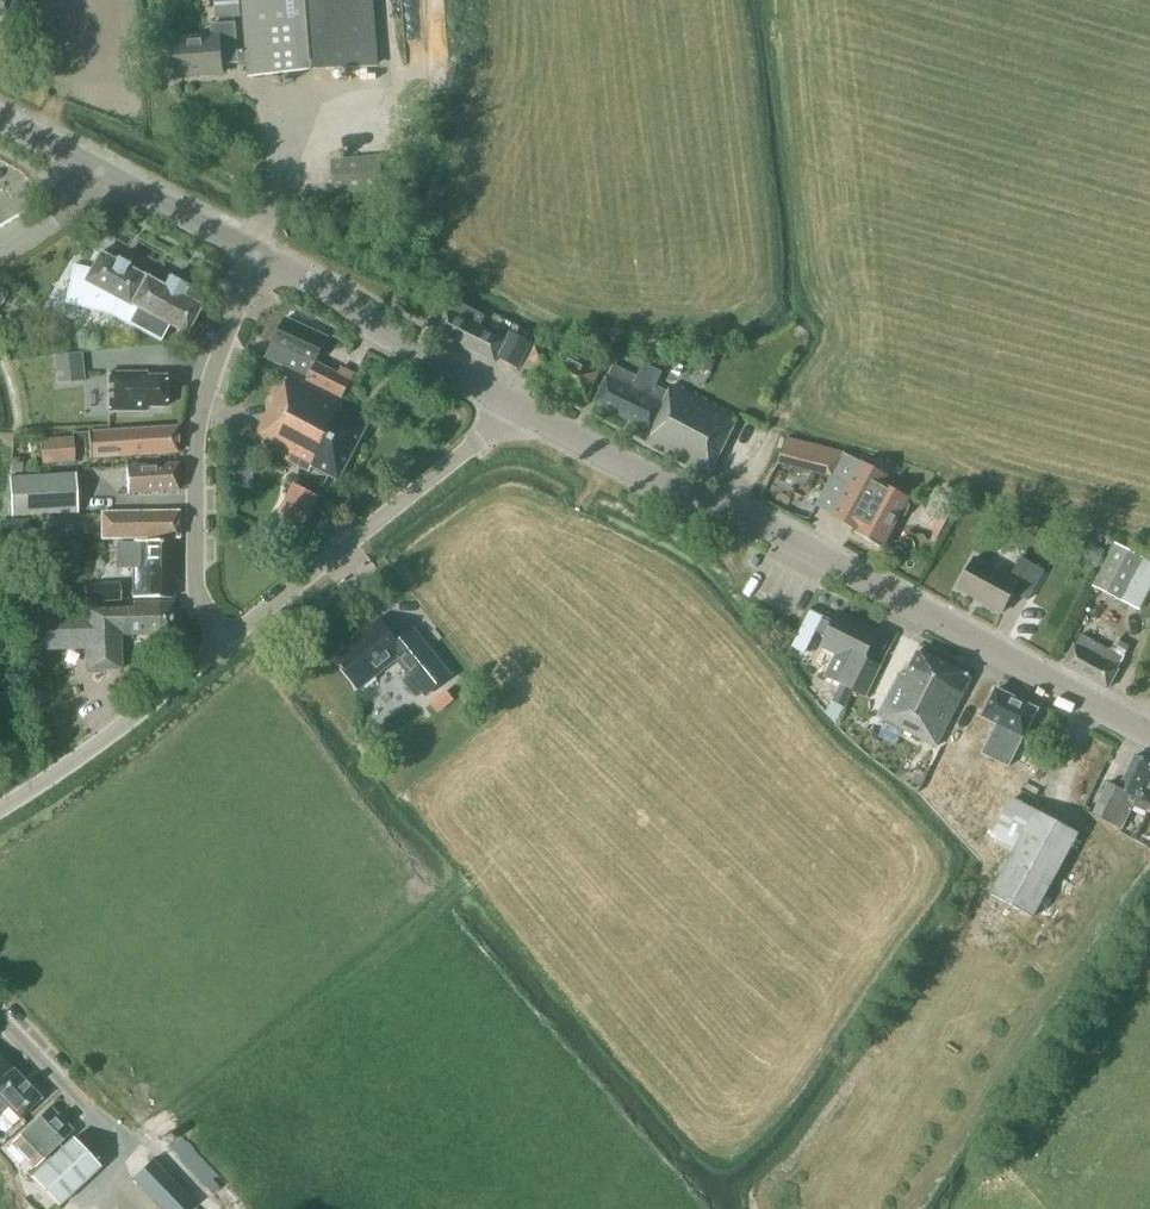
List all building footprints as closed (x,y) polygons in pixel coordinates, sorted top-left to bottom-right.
[(4,19),(11,0),(0,0),(0,18),(4,19)] [(373,66),(373,63),(444,58),(439,0),(248,0),(252,49),(238,51),(236,23),(211,25),(212,38),(170,41),(173,77),(223,73),(222,65),(253,62),(254,75),(373,66)] [(216,18),(241,17),(240,0),(215,0),(216,18)] [(335,193),(383,189),(380,157),(333,161),(335,193)] [(160,341),(168,326),(185,334),(199,307),(181,297),(186,287),(168,278),(164,287),(126,267),(128,265),(117,258),(115,261),(99,253),(91,268),(73,264),(64,304),(110,314),(160,341)] [(9,293),(0,288),(0,307),(9,293)] [(497,358),(504,340),(479,328),(485,316),(447,297),(441,308),(438,307),(428,327),(436,331),(495,362),(497,358)] [(338,374),(316,363),(329,336),(287,315),(267,355),(309,376),(307,380),(343,398),(355,374),(341,367),(338,374)] [(519,369),(533,344),(512,333),(499,358),(519,369)] [(585,398),(598,374),(562,355),(560,360),(536,348),(526,368),(545,378),(545,376),(550,379),(550,380),(585,398)] [(81,353),(53,356),(56,384),(85,381),(81,353)] [(738,420),(672,385),(668,393),(655,387),(662,373),(644,364),(637,378),(613,366),(595,404),(651,431),(645,443),(708,476),(738,420)] [(165,376),(130,377),(130,373),(108,374),(108,412),(146,411),(146,408),(165,408),(165,376)] [(339,480),(367,426),(355,420),(359,411),(346,404),(344,407),(288,377),(254,442),(310,472),(313,467),(339,480)] [(177,452),(177,426),(88,432),(90,458),(177,452)] [(42,464),(74,461),(73,437),(40,440),(42,464)] [(911,496),(884,482),(887,476),(844,453),(786,438),(779,462),(832,475),(850,485),(833,517),(858,530),(856,534),(883,548),(900,516),(905,514),(910,506),(908,501),(911,496)] [(127,493),(178,490),(178,464),(126,467),(127,493)] [(75,473),(8,476),(8,485),(10,516),(77,512),(75,481),(75,473)] [(294,546),(320,497),(294,484),(268,533),(294,546)] [(102,538),(178,537),(178,511),(102,513),(102,538)] [(28,519),(0,521),(1,545),(30,543),(28,519)] [(119,568),(133,568),(133,597),(172,598),(173,540),(134,540),(133,542),(120,542),(118,551),(118,559),(119,568)] [(1085,558),(1100,565),(1107,550),(1092,543),(1085,558)] [(1115,543),(1092,587),(1140,611),(1149,592),(1149,561),(1115,543)] [(958,589),(1002,613),(1013,592),(1028,600),(1044,571),(1021,559),(1011,577),(975,558),(958,589)] [(120,600),(119,582),(83,585),(84,603),(120,600)] [(133,608),(83,611),(83,613),(33,614),(34,650),(84,648),(85,671),(121,669),(120,635),(172,635),(172,602),(133,602),(133,608)] [(811,612),(793,648),(806,654),(816,633),(827,638),(834,623),(811,612)] [(865,658),(878,631),(839,612),(834,623),(827,638),(823,646),(835,653),(824,676),(841,684),(827,713),(838,718),(852,690),(865,696),(880,666),(865,658)] [(452,676),(435,656),(415,630),(398,643),(379,620),(364,633),(366,635),(336,660),(360,689),(396,660),(409,676),(402,682),(415,698),(422,692),(426,697),(452,676)] [(1124,658),(1129,648),(1116,641),(1111,651),(1081,635),(1075,645),(1065,665),(1108,689),(1119,669),(1118,668),(1124,658)] [(937,746),(972,678),(968,676),(919,650),(906,676),(900,673),(878,717),(937,746)] [(987,746),(983,755),(1009,767),(1019,747),(1024,736),(1037,710),(996,689),(983,716),(998,724),(987,746)] [(1093,814),(1111,823),(1122,829),(1134,804),(1128,801),(1131,795),(1149,806),(1149,762),(1136,755),(1119,789),(1108,783),(1101,799),(1093,814)] [(979,829),(1006,780),(986,768),(980,779),(976,777),(954,813),(979,829)] [(1080,833),(1003,791),(985,823),(995,829),(988,841),(1012,854),(990,894),(1034,918),(1080,833)] [(0,1062),(0,1079),(8,1071),(0,1062)] [(13,1067),(0,1079),(0,1111),(5,1106),(19,1121),(42,1098),(13,1067)] [(47,1155),(73,1131),(49,1106),(10,1143),(33,1168),(27,1174),(58,1206),(100,1167),(72,1138),(50,1159),(47,1155)] [(153,1160),(133,1179),(162,1208),(193,1208),(196,1206),(153,1160)]
